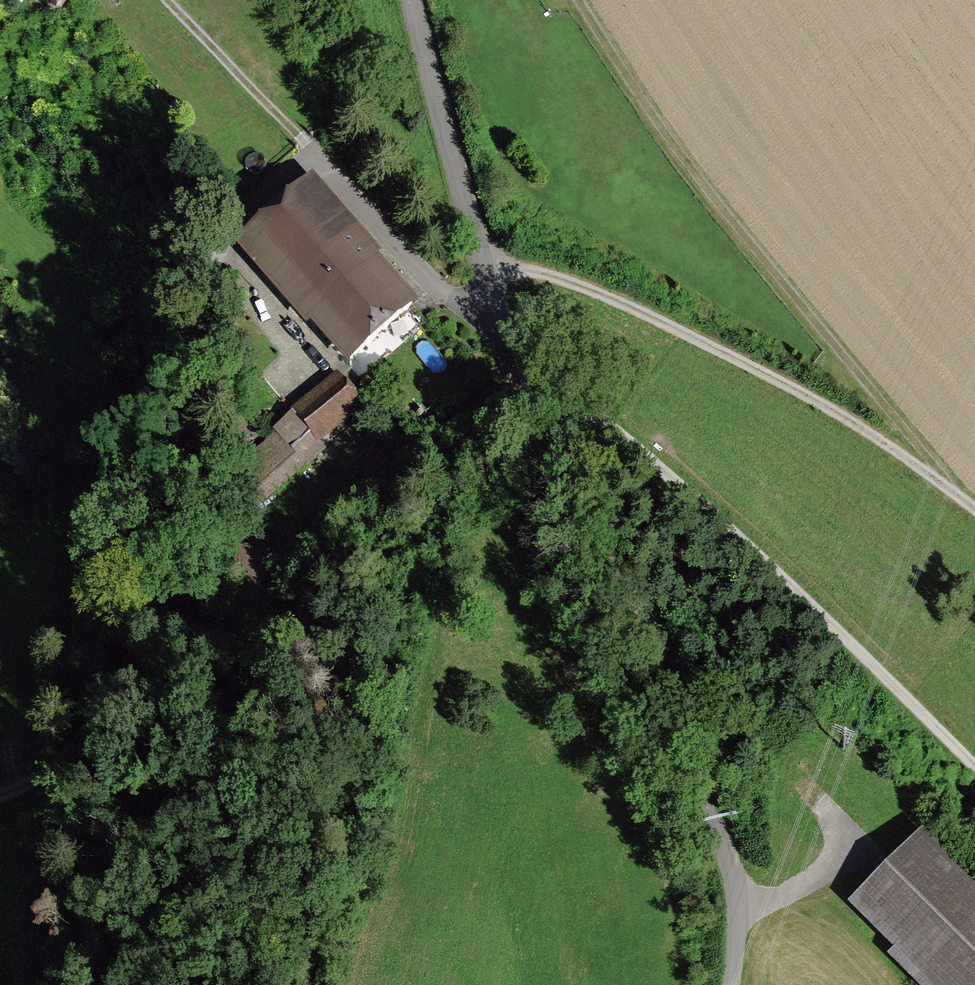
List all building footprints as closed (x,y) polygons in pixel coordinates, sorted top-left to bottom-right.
[(347,362),(418,302),(381,258),(387,253),(319,173),(236,243),(304,324),(310,318),(347,362)] [(261,507),(326,450),(320,444),(366,404),(336,370),(292,407),(296,412),(275,429),(277,431),(252,452),(260,460),(237,480),(261,507)] [(924,829),(848,907),(928,984),(974,984),(974,878),(924,829)]
